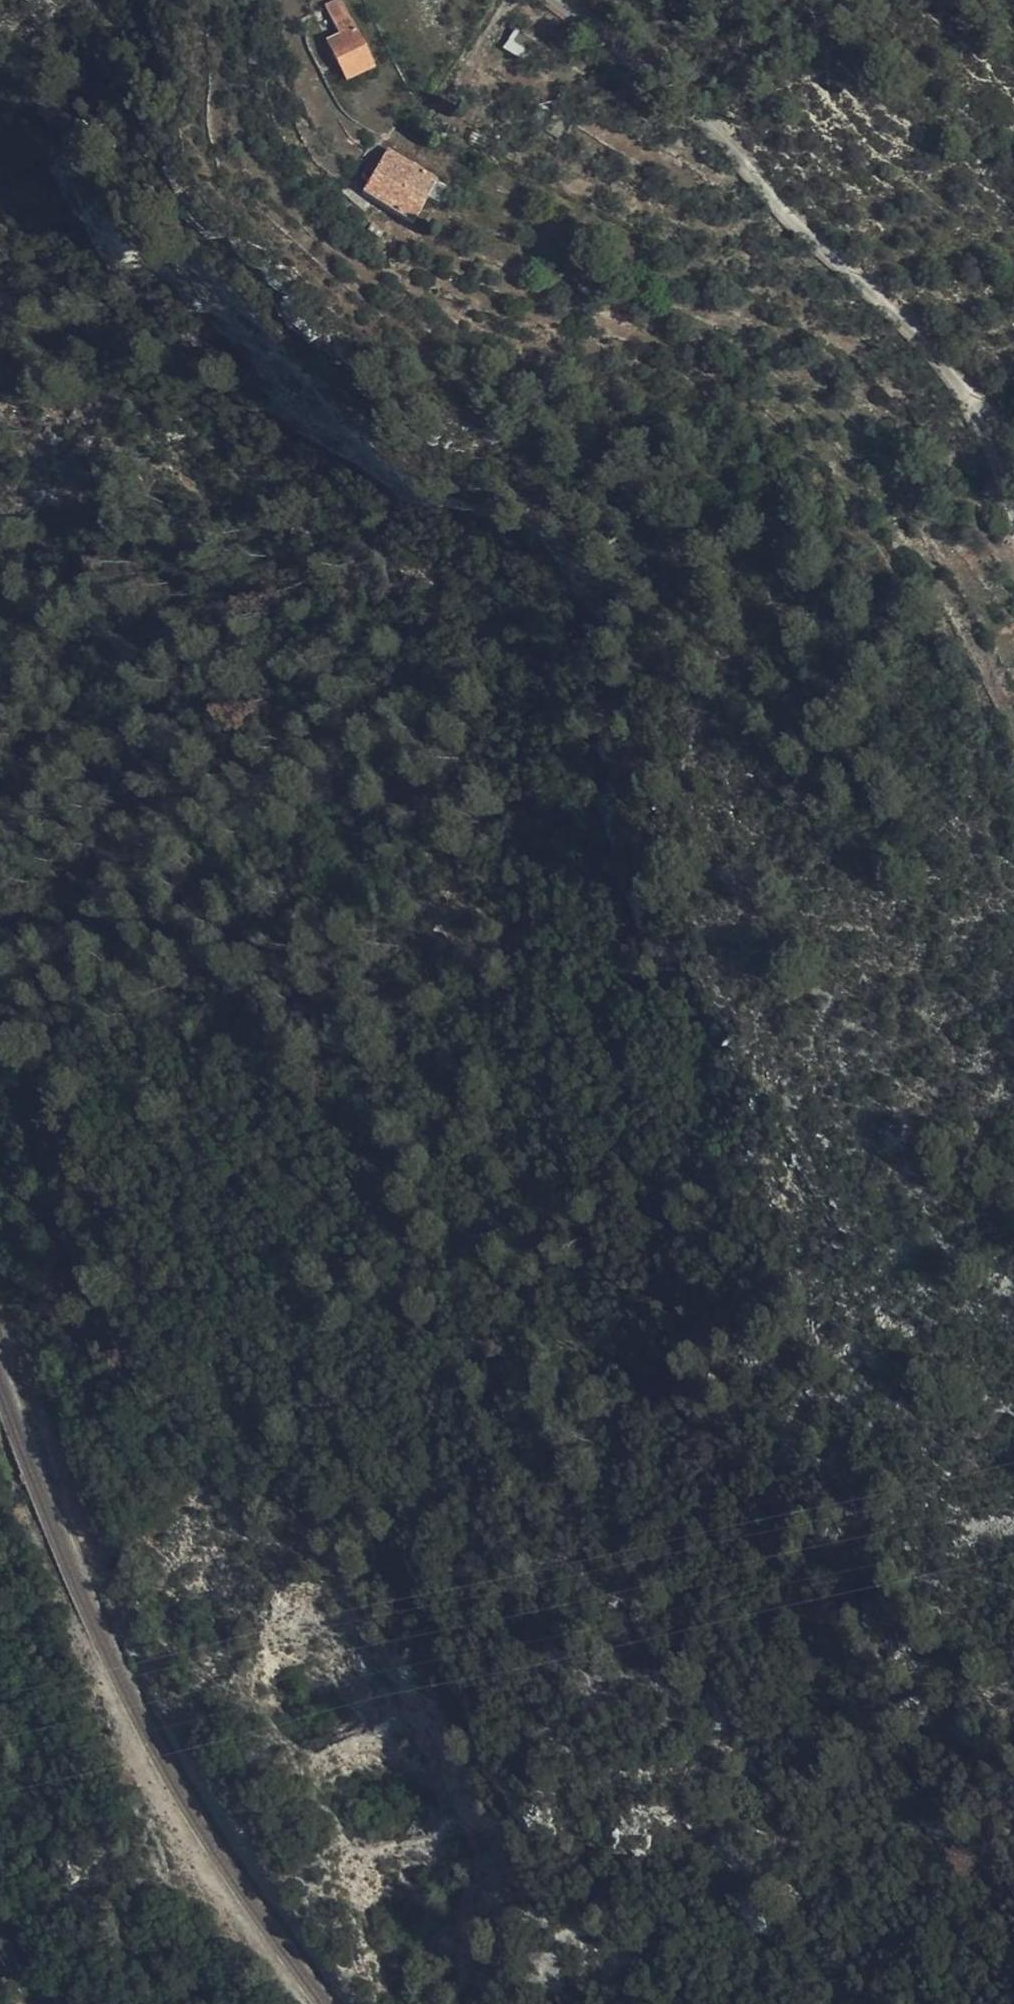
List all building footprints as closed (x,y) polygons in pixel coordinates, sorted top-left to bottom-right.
[(365,7),(351,15),(359,35),(370,29),(365,7)] [(366,87),(393,73),(370,29),(359,35),(364,47),(350,54),(366,87)] [(511,29),(503,49),(522,56),(530,36),(511,29)] [(415,156),(385,198),(418,220),(430,203),(447,214),(450,210),(462,192),(464,190),(415,156)] [(447,214),(430,203),(418,220),(436,233),(447,214)]
